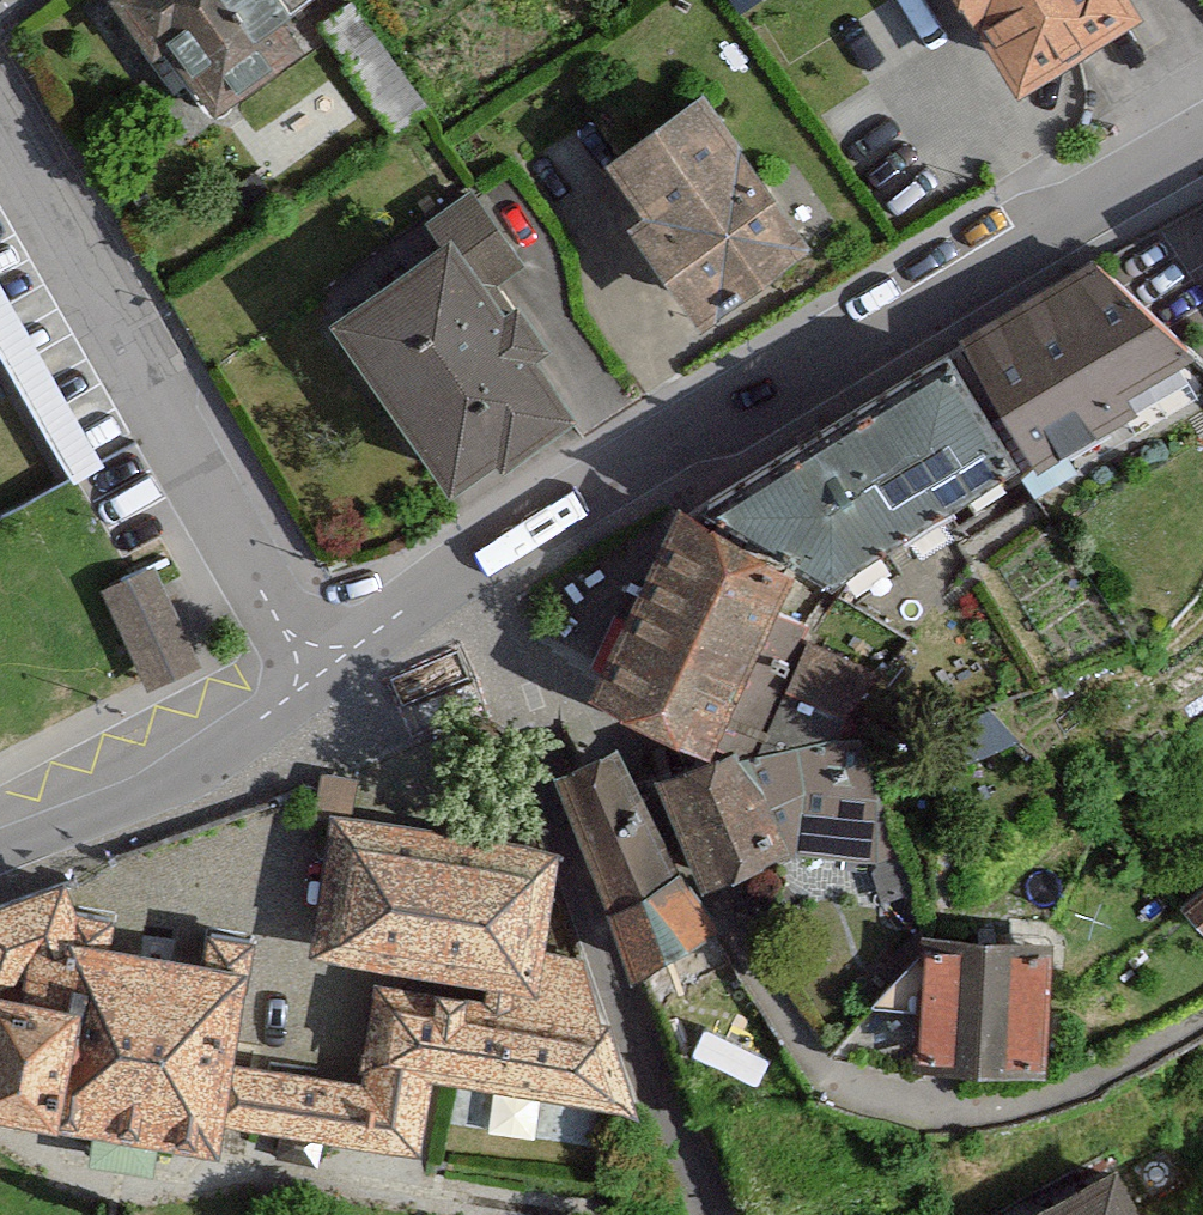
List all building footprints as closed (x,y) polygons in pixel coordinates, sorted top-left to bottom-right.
[(205,96),(337,0),(136,0),(205,96)] [(980,61),(1082,0),(943,0),(980,61)] [(601,199),(671,303),(781,229),(677,73),(581,138),(616,189),(601,199)] [(303,290),(418,462),(463,432),(470,443),(539,396),(497,334),(511,325),(485,286),(475,292),(467,280),(507,253),(461,185),(303,290)] [(958,346),(1010,447),(1104,387),(1097,371),(1164,333),(1095,265),(958,346)] [(75,483),(104,466),(0,284),(0,352),(75,483)] [(979,460),(918,366),(745,479),(859,551),(979,460)] [(803,550),(687,497),(607,674),(723,726),(803,550)] [(133,580),(110,591),(147,669),(191,649),(155,570),(133,580)] [(850,731),(886,655),(828,628),(793,704),(850,731)] [(743,741),(673,766),(713,877),(783,852),(743,741)] [(882,851),(877,745),(791,749),(796,855),(882,851)] [(617,753),(564,778),(652,956),(704,931),(617,753)] [(517,830),(310,805),(295,933),(501,957),(517,830)] [(571,1017),(450,1004),(458,985),(357,974),(341,1076),(206,1063),(216,956),(42,928),(22,877),(0,886),(0,1104),(188,1140),(192,1111),(391,1141),(409,1062),(595,1090),(571,1017)] [(883,912),(874,1025),(1008,1035),(1017,922),(883,912)] [(1071,1141),(938,1214),(1112,1214),(1071,1141)]
